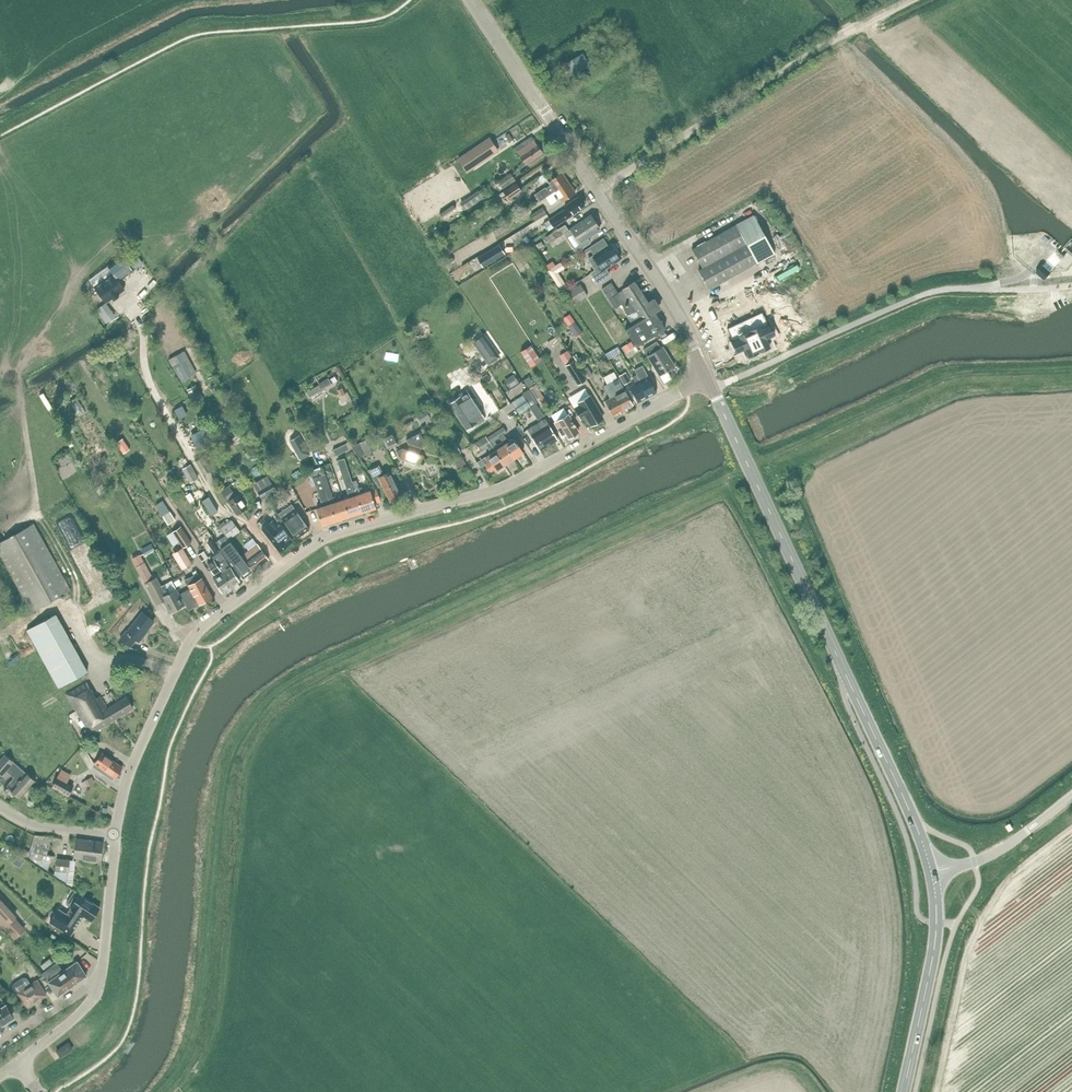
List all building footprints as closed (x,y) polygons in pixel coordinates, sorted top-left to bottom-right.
[(572,59),(565,64),(572,74),(579,70),(572,59)] [(525,165),(542,153),(531,137),(514,148),(525,165)] [(498,151),(489,138),(458,159),(467,172),(498,151)] [(512,169),(515,174),(522,170),(519,165),(512,169)] [(545,197),(568,182),(561,172),(547,181),(550,185),(545,188),(545,187),(534,195),(539,202),(545,198),(545,197)] [(502,189),(515,180),(510,173),(497,181),(502,189)] [(540,183),(546,179),(543,174),(537,178),(540,183)] [(545,197),(545,198),(550,205),(556,201),(553,195),(555,193),(561,202),(575,193),(568,182),(545,197)] [(520,191),(514,183),(504,191),(509,198),(520,191)] [(465,210),(483,198),(479,193),(461,204),(465,210)] [(549,220),(543,223),(548,231),(553,227),(571,216),(570,215),(584,206),(583,205),(585,203),(581,197),(579,199),(578,197),(564,206),(566,209),(564,210),(549,220)] [(534,221),(546,213),(542,207),(530,214),(534,221)] [(709,290),(757,263),(775,253),(754,215),(691,249),(702,268),(698,270),(709,290)] [(579,243),(599,229),(590,216),(570,229),(579,243)] [(495,237),(510,228),(506,222),(492,231),(495,237)] [(555,239),(568,230),(564,225),(545,238),(549,243),(555,239)] [(776,239),(783,249),(793,243),(786,232),(776,239)] [(619,260),(610,245),(608,246),(603,239),(591,247),(596,254),(588,259),(595,270),(590,274),(596,284),(609,276),(605,269),(619,260)] [(547,251),(541,241),(534,245),(540,255),(547,251)] [(529,244),(521,248),(524,253),(531,249),(529,244)] [(504,254),(499,245),(477,258),(483,267),(504,254)] [(1025,258),(1034,256),(1033,248),(1023,250),(1025,258)] [(122,287),(118,282),(135,269),(124,254),(107,267),(112,273),(92,288),(93,289),(94,288),(104,301),(122,287)] [(445,265),(454,261),(452,257),(443,262),(445,265)] [(553,261),(546,265),(549,269),(555,265),(553,261)] [(1051,272),(1042,264),(1035,272),(1044,280),(1051,272)] [(557,272),(551,276),(562,292),(568,288),(557,272)] [(665,328),(655,312),(658,310),(658,309),(659,307),(654,301),(652,300),(647,303),(634,282),(622,290),(618,293),(611,283),(601,289),(614,309),(621,305),(627,314),(625,315),(632,326),(625,330),(636,347),(665,328)] [(572,305),(587,296),(580,284),(565,293),(572,305)] [(723,299),(731,294),(728,290),(720,294),(723,299)] [(105,323),(115,316),(107,304),(97,312),(105,323)] [(582,334),(570,315),(563,319),(576,338),(582,334)] [(755,316),(744,321),(757,351),(768,345),(764,335),(771,332),(766,322),(759,325),(759,324),(758,324),(755,316)] [(757,351),(744,321),(732,327),(736,335),(735,336),(736,337),(729,341),(734,350),(741,347),(747,357),(757,351)] [(630,341),(623,346),(626,352),(634,347),(630,341)] [(664,383),(671,379),(666,371),(674,366),(662,347),(660,348),(656,342),(643,350),(664,383)] [(490,345),(480,352),(488,364),(498,356),(490,345)] [(530,345),(521,352),(530,366),(540,360),(530,345)] [(615,348),(605,354),(607,358),(618,352),(615,348)] [(560,355),(567,366),(571,363),(573,361),(574,361),(567,350),(560,355)] [(183,364),(177,354),(168,360),(174,369),(183,364)] [(585,380),(573,361),(571,363),(567,366),(566,366),(577,385),(585,380)] [(656,393),(644,371),(641,366),(634,370),(636,375),(635,376),(647,398),(656,393)] [(593,375),(587,367),(581,371),(587,379),(593,375)] [(608,370),(597,375),(600,382),(611,377),(608,370)] [(631,381),(625,372),(618,376),(623,385),(631,381)] [(491,380),(487,374),(480,378),(485,384),(491,380)] [(522,375),(517,378),(521,386),(526,384),(522,375)] [(334,376),(329,380),(332,385),(337,381),(334,376)] [(514,376),(505,382),(509,388),(518,382),(514,376)] [(637,403),(647,398),(635,376),(632,378),(635,383),(629,386),(637,403)] [(322,390),(328,386),(329,386),(332,385),(329,380),(326,377),(317,382),(319,385),(322,390)] [(625,391),(624,391),(618,379),(608,384),(623,412),(626,410),(626,409),(632,405),(625,391)] [(534,383),(528,386),(541,407),(547,404),(534,383)] [(620,414),(623,412),(608,384),(603,386),(610,398),(605,401),(612,416),(619,412),(620,414)] [(195,403),(202,399),(195,385),(187,389),(195,403)] [(322,390),(319,385),(306,393),(309,398),(322,390)] [(491,399),(499,395),(495,387),(487,392),(491,399)] [(516,409),(533,398),(528,389),(521,393),(523,396),(512,403),(516,409)] [(459,397),(449,403),(466,429),(475,424),(476,426),(485,419),(466,390),(458,395),(459,397)] [(591,426),(602,419),(589,396),(578,403),(579,406),(575,409),(581,419),(585,416),(591,426)] [(76,397),(69,402),(77,415),(85,410),(76,397)] [(519,414),(530,407),(537,403),(533,398),(516,409),(519,414)] [(174,419),(183,415),(178,404),(168,409),(174,419)] [(536,404),(530,409),(537,420),(543,415),(536,404)] [(426,411),(417,417),(421,422),(429,417),(426,411)] [(568,415),(555,423),(562,436),(565,434),(568,438),(578,432),(568,415)] [(545,419),(542,420),(527,430),(530,436),(539,451),(557,440),(548,425),(545,419)] [(508,441),(503,435),(506,433),(503,427),(496,432),(499,437),(502,441),(514,459),(523,452),(514,438),(508,441)] [(387,449),(398,443),(392,431),(381,437),(387,449)] [(494,441),(499,437),(496,432),(487,438),(491,445),(494,450),(495,450),(504,465),(507,463),(508,464),(510,465),(514,463),(514,461),(513,459),(514,459),(502,441),(497,445),(494,441)] [(418,454),(419,449),(426,446),(419,433),(406,439),(409,446),(408,450),(403,449),(396,452),(400,459),(404,460),(403,465),(406,471),(413,468),(414,464),(419,465),(425,462),(422,455),(418,454)] [(289,441),(300,460),(310,454),(299,435),(289,441)] [(491,445),(487,438),(485,436),(475,443),(481,451),(491,445)] [(377,449),(371,437),(351,447),(358,458),(377,449)] [(122,439),(115,443),(122,454),(129,449),(122,439)] [(336,456),(349,449),(346,443),(332,450),(336,456)] [(495,471),(504,465),(495,450),(494,450),(485,456),(489,462),(486,464),(491,471),(494,469),(495,471)] [(461,456),(455,460),(458,466),(465,463),(461,456)] [(203,474),(210,470),(203,457),(195,461),(203,474)] [(343,458),(337,460),(343,479),(347,478),(349,484),(351,490),(348,492),(350,498),(343,500),(349,517),(349,516),(362,512),(351,481),(350,477),(343,458)] [(182,469),(190,483),(193,481),(198,478),(190,464),(185,467),(182,469)] [(383,472),(380,465),(370,470),(379,487),(382,486),(390,503),(402,497),(390,472),(383,476),(382,473),(383,472)] [(298,470),(291,474),(294,479),(301,475),(298,470)] [(252,484),(261,499),(281,488),(272,473),(267,476),(267,475),(252,484)] [(320,476),(312,479),(313,481),(315,484),(322,507),(316,509),(321,526),(335,521),(325,492),(329,490),(325,477),(325,475),(320,476)] [(167,483),(163,476),(157,480),(162,486),(167,483)] [(356,480),(351,481),(362,512),(376,507),(374,503),(379,502),(375,489),(363,493),(361,487),(359,488),(356,480)] [(101,484),(95,488),(99,495),(105,491),(101,484)] [(237,514),(246,508),(236,495),(235,495),(228,486),(220,492),(227,502),(228,502),(237,514)] [(298,501),(303,498),(298,489),(293,492),(298,501)] [(349,517),(343,500),(336,502),(334,496),(332,497),(329,490),(325,492),(335,521),(349,517)] [(194,500),(190,492),(185,495),(190,503),(194,500)] [(208,497),(202,502),(206,508),(212,504),(208,497)] [(152,502),(157,513),(163,510),(158,499),(152,502)] [(309,530),(300,517),(291,504),(278,513),(287,526),(296,539),(309,530)] [(59,538),(75,531),(66,511),(50,519),(59,538)] [(175,520),(169,511),(162,516),(168,525),(175,520)] [(181,517),(191,533),(200,528),(190,512),(181,517)] [(223,520),(218,524),(229,539),(240,531),(231,520),(226,524),(223,520)] [(206,525),(212,534),(217,532),(211,522),(206,525)] [(287,546),(292,542),(293,541),(280,525),(275,529),(269,522),(261,529),(279,552),(287,546)] [(0,542),(0,555),(31,611),(70,590),(33,524),(0,542)] [(180,527),(172,532),(183,548),(191,543),(180,527)] [(166,529),(160,533),(167,545),(173,541),(166,529)] [(241,556),(230,541),(225,535),(215,542),(220,548),(240,575),(250,568),(241,556)] [(220,549),(213,539),(208,543),(214,553),(220,549)] [(253,572),(269,560),(256,544),(243,554),(241,556),(250,568),(253,572)] [(182,548),(172,554),(181,571),(191,564),(182,548)] [(204,551),(198,555),(202,561),(208,557),(204,551)] [(228,565),(224,559),(220,553),(212,558),(213,559),(211,560),(230,588),(240,582),(230,567),(226,569),(225,567),(228,565)] [(171,581),(165,584),(160,587),(155,578),(153,579),(139,554),(131,558),(135,566),(153,600),(159,596),(168,613),(184,605),(179,594),(176,589),(175,589),(172,583),(171,581)] [(229,589),(230,588),(211,560),(206,564),(209,568),(213,574),(217,572),(218,574),(212,578),(222,593),(224,592),(224,593),(226,594),(230,592),(230,590),(229,589)] [(163,564),(167,575),(174,573),(171,562),(163,564)] [(189,578),(202,602),(212,597),(201,578),(200,578),(196,570),(192,572),(194,575),(189,578)] [(199,604),(202,602),(189,578),(185,580),(189,589),(180,594),(188,610),(195,606),(196,606),(199,605),(199,604)] [(138,641),(154,621),(142,612),(127,631),(126,630),(120,638),(130,646),(136,639),(138,641)] [(58,687),(87,671),(55,614),(27,630),(58,687)] [(11,651),(4,653),(6,661),(14,658),(11,651)] [(90,734),(133,708),(126,697),(107,708),(99,695),(95,697),(86,682),(66,695),(90,734)] [(122,767),(102,753),(95,764),(106,772),(105,774),(106,776),(111,779),(113,779),(114,777),(115,778),(122,767)] [(19,798),(34,782),(4,755),(0,760),(0,775),(1,776),(5,771),(13,778),(6,786),(19,798)] [(72,786),(67,782),(71,775),(62,769),(52,787),(67,795),(72,786)] [(35,845),(36,842),(49,844),(50,837),(34,835),(31,845),(30,845),(28,851),(27,854),(24,852),(22,854),(32,860),(47,870),(52,855),(47,854),(48,848),(35,845)] [(101,842),(75,838),(73,858),(99,861),(101,842)] [(16,855),(11,862),(18,867),(23,860),(16,855)] [(55,871),(54,871),(53,874),(66,883),(68,872),(69,860),(56,859),(55,871)] [(99,908),(79,894),(70,907),(71,908),(67,915),(58,909),(50,922),(70,936),(83,916),(91,921),(99,908)] [(13,940),(26,929),(15,917),(16,916),(0,898),(0,925),(13,940)] [(16,949),(9,940),(2,944),(9,954),(16,949)] [(38,967),(46,962),(43,958),(35,963),(38,967)] [(58,997),(86,977),(77,962),(63,971),(58,963),(43,974),(48,982),(58,997)] [(20,992),(27,987),(28,985),(29,982),(28,980),(26,978),(23,978),(21,978),(14,983),(12,985),(12,988),(13,990),(14,992),(17,992),(20,992)] [(27,1008),(46,995),(36,981),(17,993),(27,1008)] [(0,996),(0,1025),(2,1024),(2,1025),(14,1017),(4,1001),(3,1001),(0,996)] [(60,1058),(73,1049),(68,1042),(55,1051),(60,1058)]
